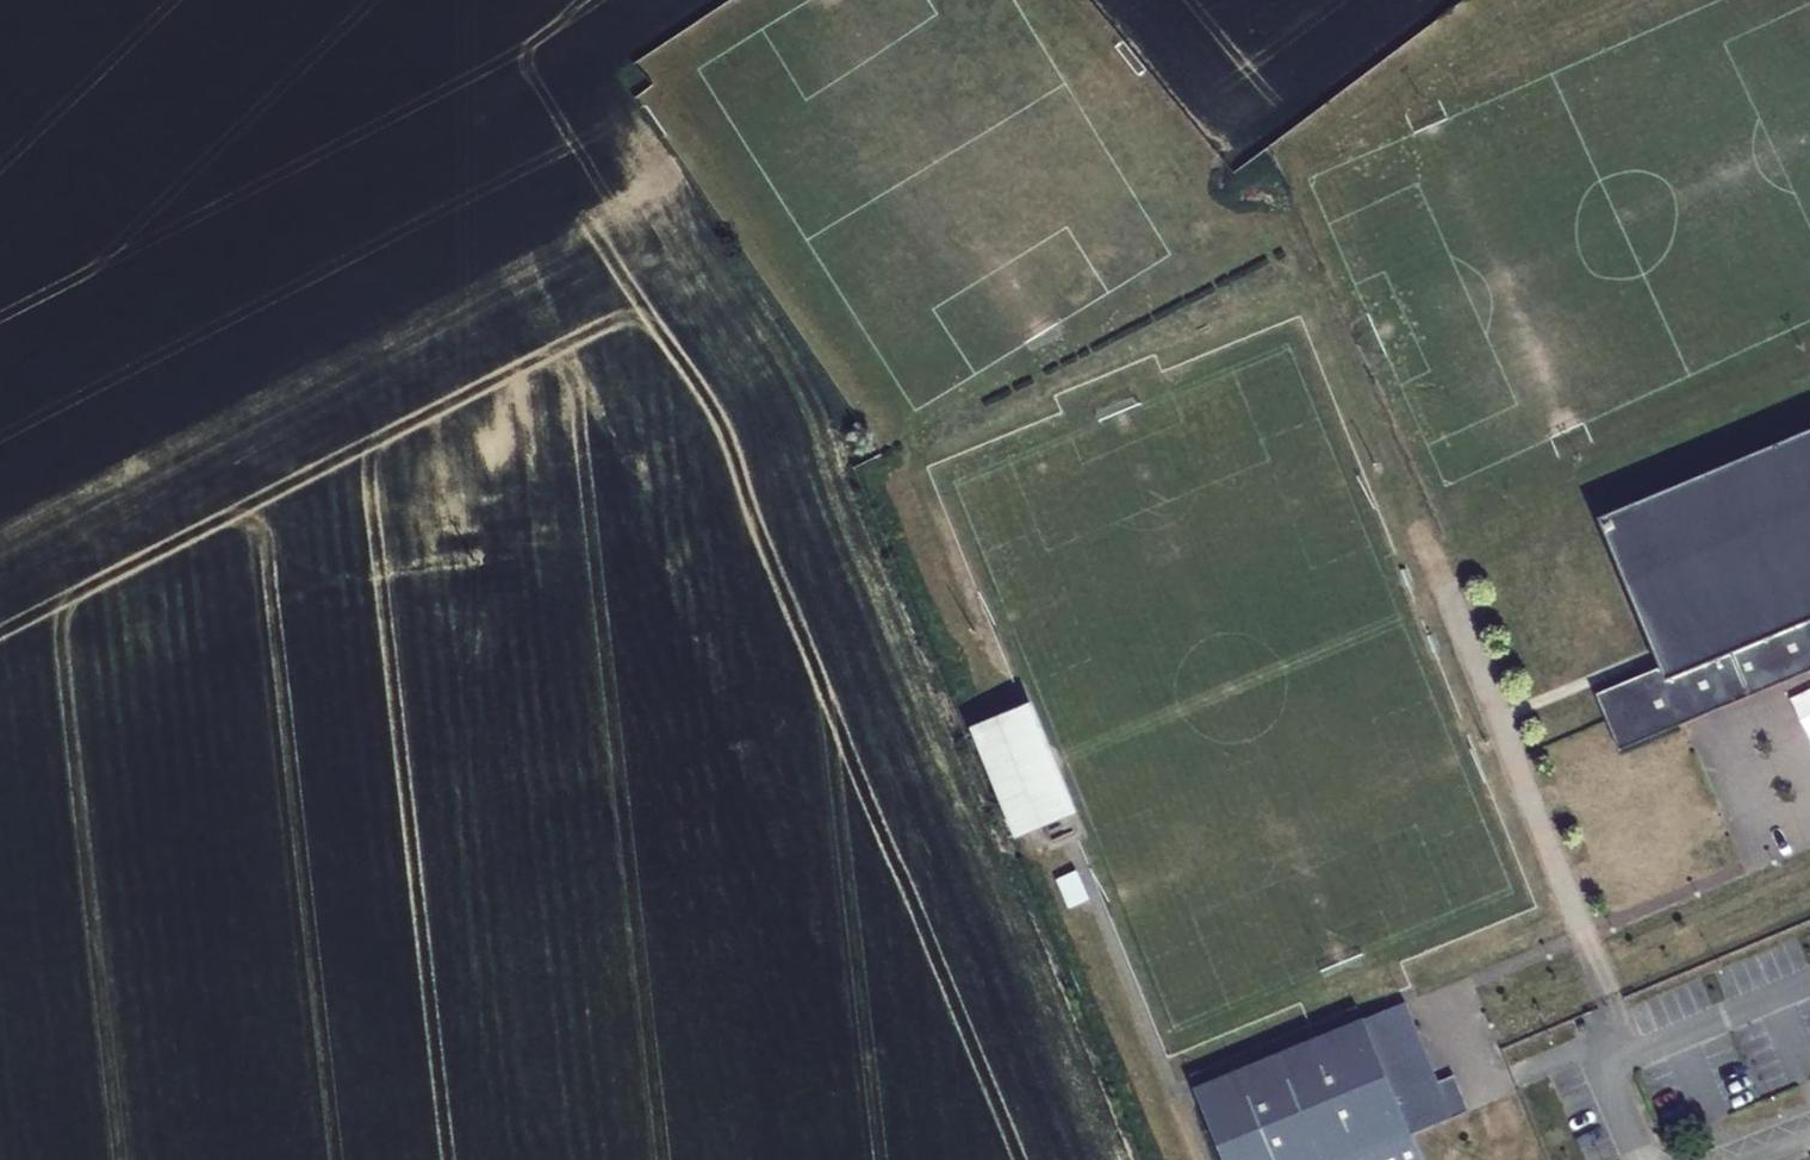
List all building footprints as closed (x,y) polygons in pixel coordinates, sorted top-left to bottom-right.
[(1589,532),(1654,679),(1589,707),(1611,756),(1671,731),(1674,738),(1701,727),(1698,719),(1715,712),(1718,719),(1745,708),(1743,700),(1759,693),(1763,701),(1790,689),(1787,682),(1804,674),(1807,682),(1809,681),(1809,435),(1589,532)] [(1029,706),(975,728),(1015,831),(1070,810),(1029,706)] [(1080,867),(1058,876),(1068,901),(1090,893),(1080,867)] [(1320,1052),(1360,1159),(1404,1159),(1454,1143),(1412,1020),(1320,1052)] [(1267,1159),(1360,1159),(1320,1052),(1236,1080),(1267,1159)] [(1236,1080),(1196,1094),(1219,1159),(1267,1159),(1236,1080)]
